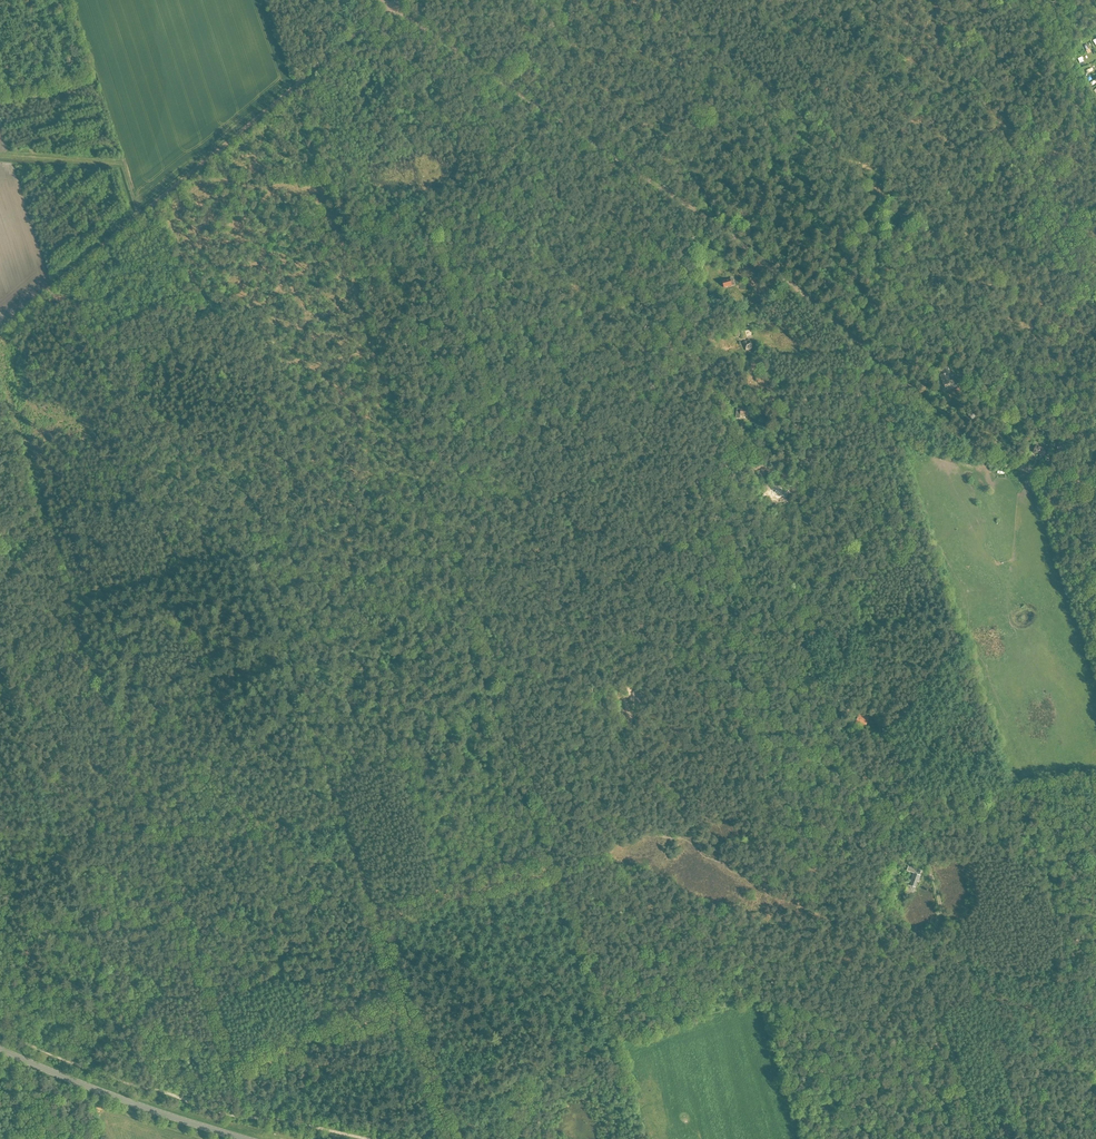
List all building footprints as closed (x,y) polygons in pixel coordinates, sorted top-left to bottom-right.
[(730,279),(726,280),(722,281),(724,288),(727,287),(735,285),(733,278),(730,279)] [(747,341),(743,342),(747,350),(752,348),(751,346),(752,346),(751,342),(748,343),(747,341)] [(939,371),(945,387),(954,384),(953,380),(950,381),(947,374),(950,373),(948,367),(939,371)] [(748,410),(737,409),(736,417),(740,418),(740,415),(747,416),(748,410)] [(1059,444),(1056,451),(1064,454),(1066,447),(1059,444)] [(1034,451),(1044,455),(1047,449),(1036,445),(1034,451)] [(783,483),(777,481),(773,482),(772,487),(774,490),(775,490),(774,491),(780,492),(780,491),(781,491),(785,490),(786,486),(783,483)] [(866,727),(869,717),(859,714),(856,724),(866,727)] [(907,871),(909,871),(913,873),(911,879),(912,880),(911,884),(910,886),(915,888),(916,885),(917,881),(919,882),(921,876),(920,875),(921,872),(910,867),(908,867),(907,871)] [(1004,1136),(1012,1134),(1009,1124),(1008,1121),(997,1125),(1001,1137),(1004,1136)]
